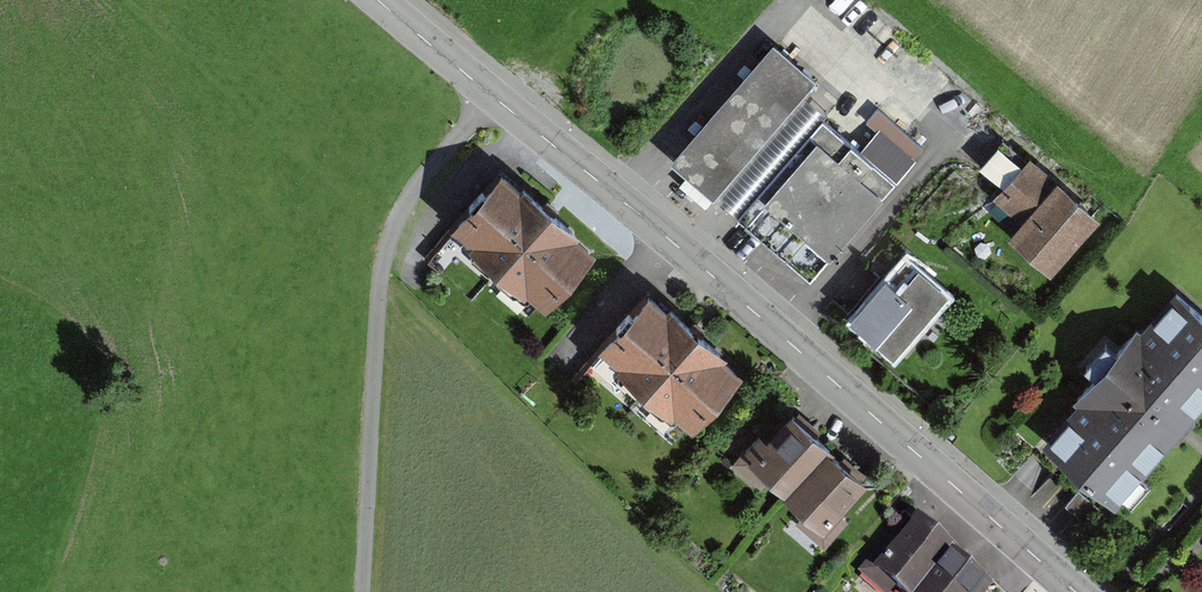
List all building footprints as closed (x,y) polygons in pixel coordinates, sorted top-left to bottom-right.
[(815,71),(772,34),(671,151),(714,187),(815,71)] [(823,110),(736,209),(810,274),(922,146),(876,106),(866,118),(877,127),(862,144),(823,110)] [(1027,153),(995,187),(1018,209),(998,230),(1040,268),(1092,212),(1027,153)] [(496,183),(445,241),(533,318),(584,260),(496,183)] [(953,306),(901,258),(847,318),(900,365),(953,306)] [(646,294),(591,352),(678,433),(733,375),(646,294)] [(1028,442),(1107,517),(1201,417),(1201,332),(1166,298),(1028,442)] [(780,411),(736,460),(822,539),(867,490),(780,411)] [(857,569),(883,591),(989,591),(903,516),(857,569)]
